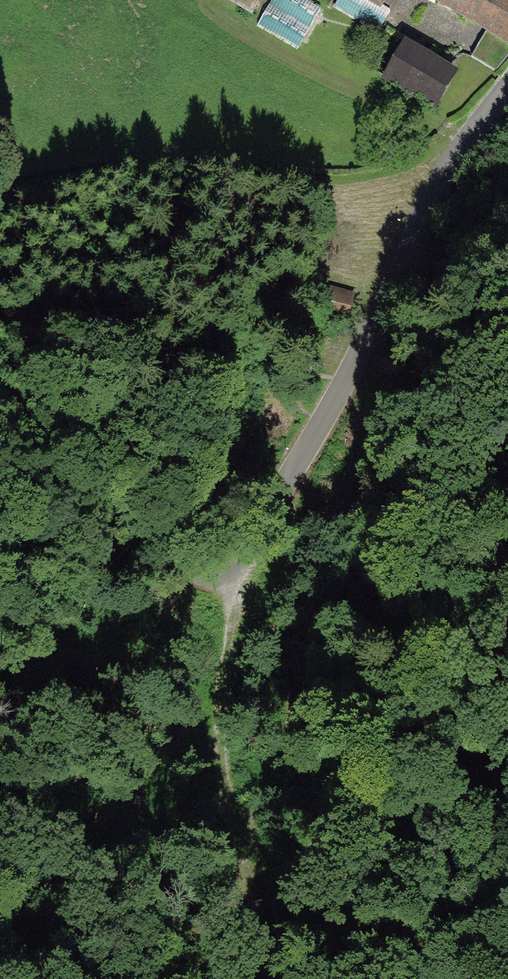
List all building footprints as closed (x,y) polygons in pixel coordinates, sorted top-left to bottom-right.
[(252,13),(260,0),(231,0),(252,13)] [(302,0),(272,0),(258,25),(298,48),(320,10),(302,0)] [(334,5),(378,31),(390,12),(381,6),(385,0),(337,0),(334,5)] [(487,31),(472,56),(499,72),(507,57),(507,0),(434,0),(487,31)] [(452,73),(407,46),(388,78),(433,105),(452,73)] [(352,296),(330,290),(324,313),(346,319),(352,296)] [(300,385),(289,379),(281,393),(292,399),(300,385)]
